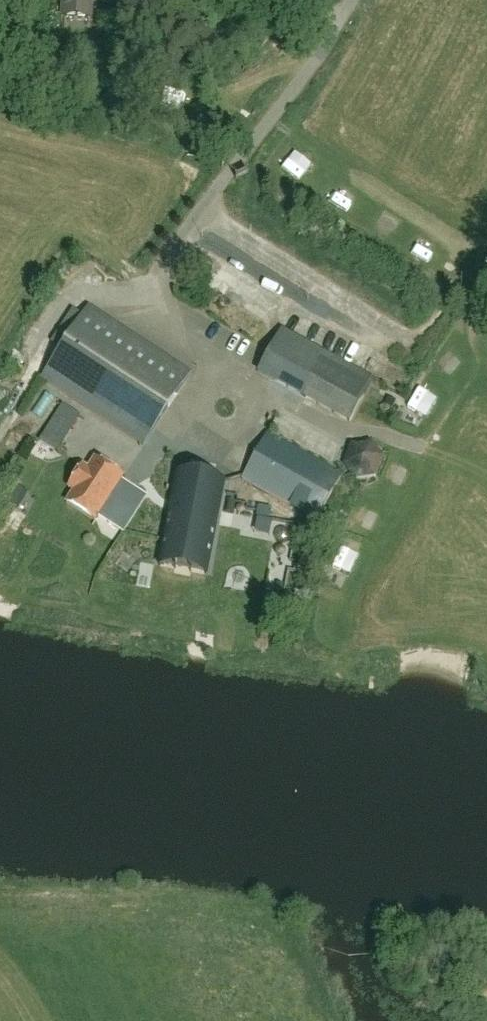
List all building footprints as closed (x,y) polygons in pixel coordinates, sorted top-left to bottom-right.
[(93,0),(61,0),(60,19),(92,21),(93,0)] [(22,38),(31,42),(36,30),(27,26),(22,38)] [(89,308),(41,380),(141,446),(188,374),(89,308)] [(258,372),(349,423),(372,382),(282,330),(258,372)] [(428,390),(413,408),(434,426),(449,408),(428,390)] [(66,400),(44,439),(64,450),(86,412),(66,400)] [(267,434),(242,479),(316,521),(342,475),(267,434)] [(383,459),(370,442),(348,446),(342,467),(355,482),(375,479),(383,459)] [(64,503),(92,521),(121,478),(92,459),(89,465),(86,469),(81,466),(66,488),(71,492),(64,503)] [(207,575),(224,482),(178,473),(160,566),(207,575)] [(130,487),(107,523),(123,533),(146,497),(130,487)] [(360,523),(376,530),(383,515),(367,507),(360,523)] [(261,511),(256,534),(276,538),(281,516),(261,511)] [(354,576),(364,559),(346,550),(337,566),(354,576)]
